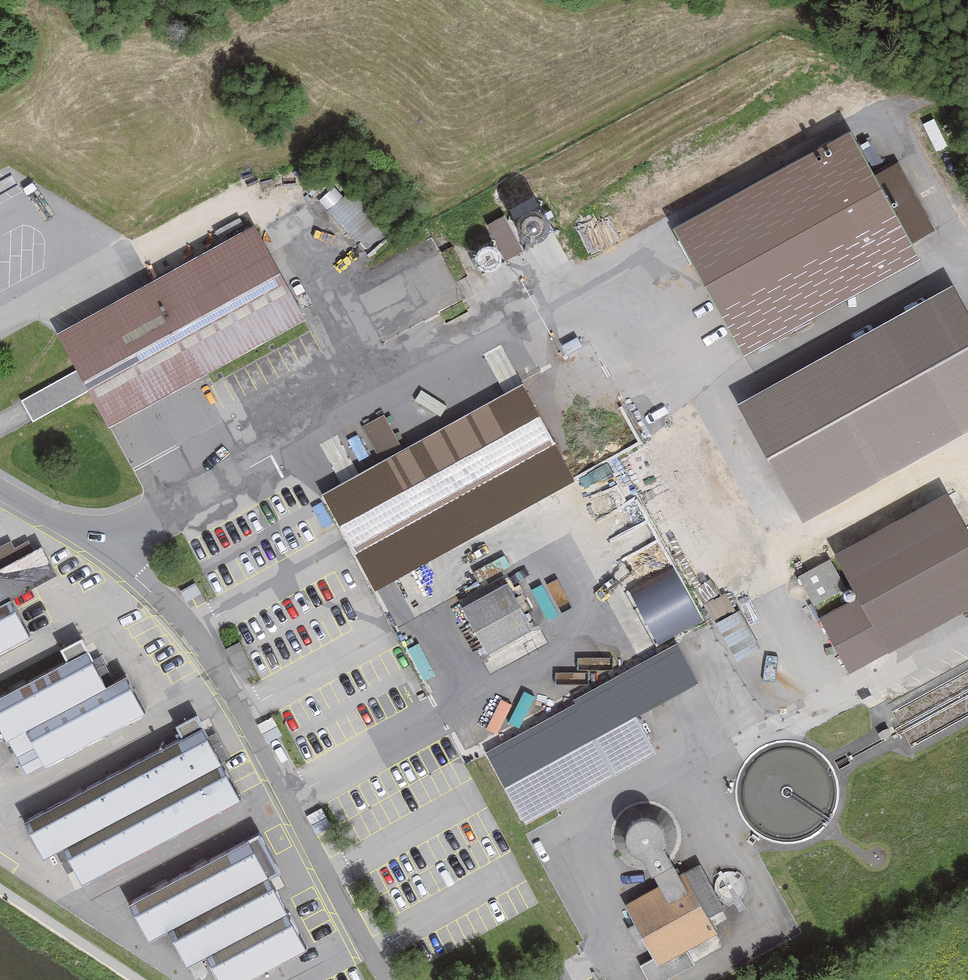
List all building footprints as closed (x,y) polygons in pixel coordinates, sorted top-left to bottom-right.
[(838,133),(664,230),(735,358),(910,261),(838,133)] [(371,249),(388,234),(349,192),(333,207),(371,249)] [(511,240),(516,240),(522,237),(526,233),(528,227),(527,222),(525,216),(520,212),(515,210),(509,211),(504,213),(500,217),(498,223),(498,229),(501,234),(505,238),(511,240)] [(247,226),(47,335),(69,375),(13,405),(27,431),(83,401),(97,426),(297,317),(247,226)] [(474,273),(479,273),(484,271),(488,267),(489,262),(489,256),(487,252),(483,248),(478,246),(472,246),(468,249),(464,253),(462,258),(462,263),(465,268),(469,271),(474,273)] [(736,395),(798,512),(967,422),(967,344),(938,288),(736,395)] [(522,382),(322,492),(375,588),(575,477),(522,382)] [(374,450),(398,443),(389,412),(365,419),(374,450)] [(967,606),(967,547),(940,497),(789,580),(842,676),(967,606)] [(51,575),(37,548),(0,566),(0,600),(51,575)] [(629,583),(652,641),(697,624),(675,566),(629,583)] [(479,655),(530,632),(507,583),(457,606),(479,655)] [(807,695),(754,599),(717,619),(770,715),(807,695)] [(27,648),(3,604),(0,605),(0,662),(27,648)] [(770,715),(717,619),(679,640),(732,736),(770,715)] [(481,742),(525,823),(656,751),(636,714),(698,681),(674,637),(481,742)] [(81,647),(0,687),(0,742),(14,735),(32,772),(141,718),(120,675),(100,685),(81,647)] [(193,731),(11,827),(28,860),(48,850),(68,889),(231,803),(193,731)] [(613,848),(618,855),(626,859),(634,860),(652,890),(672,879),(653,844),(654,836),(652,828),(646,821),(639,817),(630,816),(622,819),(615,824),(611,831),(610,840),(613,848)] [(237,829),(119,891),(137,930),(155,922),(172,956),(197,945),(214,979),(219,979),(296,941),(237,829)] [(650,966),(714,932),(682,874),(672,879),(652,890),(619,908),(650,966)]
